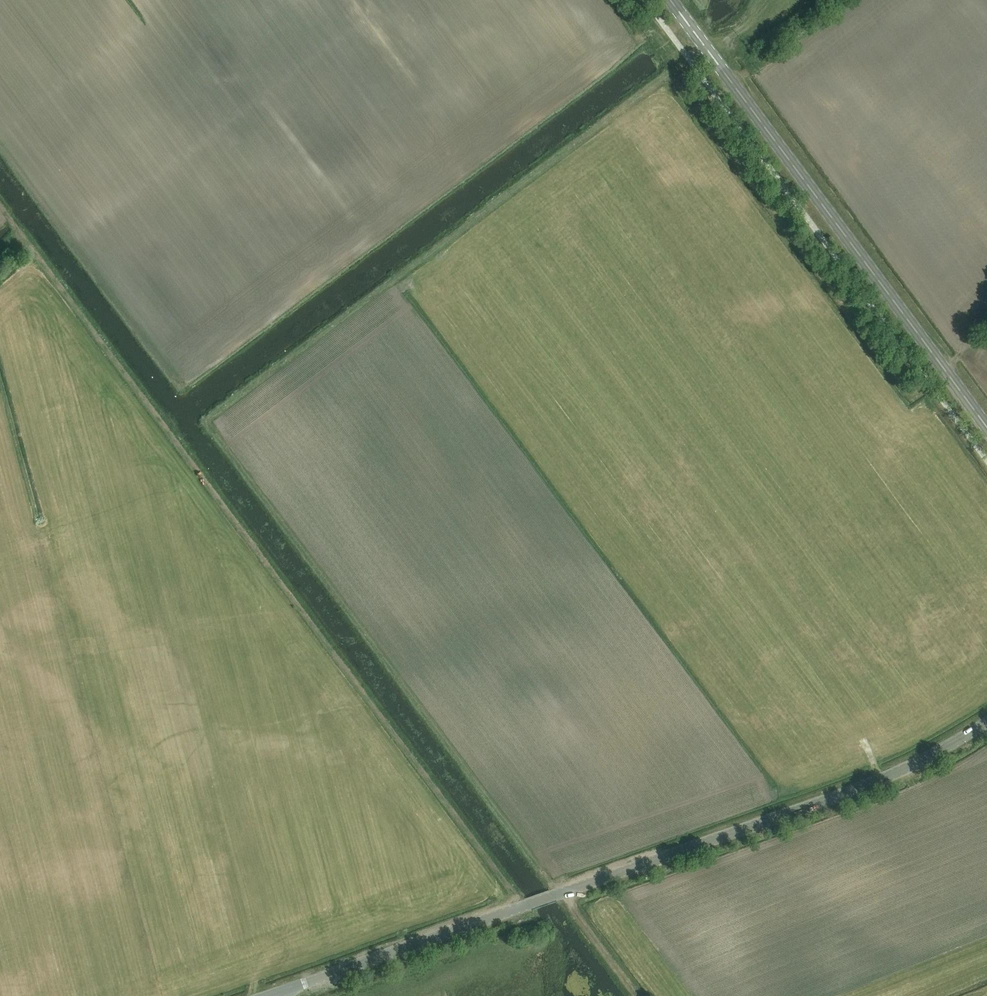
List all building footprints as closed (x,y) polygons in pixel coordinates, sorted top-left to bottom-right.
[(610,866),(611,870),(628,867),(627,862),(610,866)]
